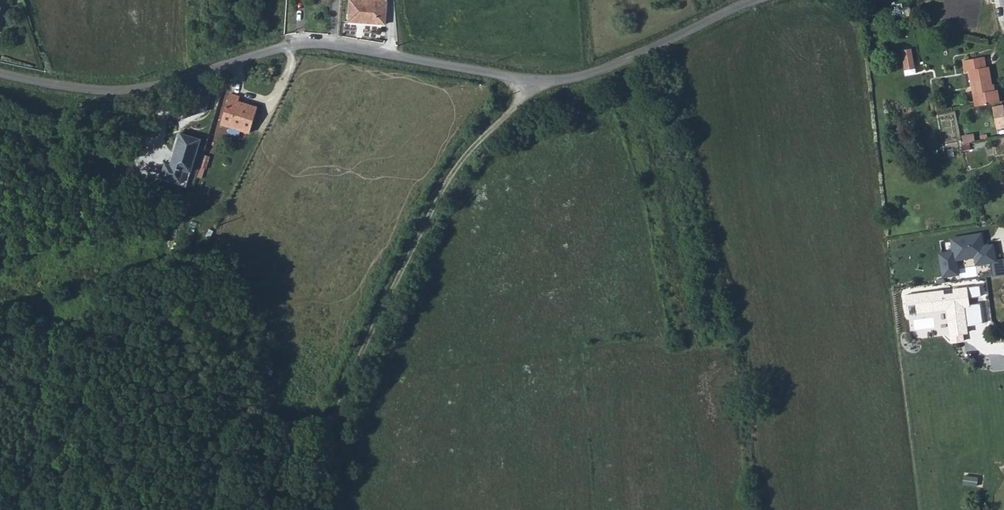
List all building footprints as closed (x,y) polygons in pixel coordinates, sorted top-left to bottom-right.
[(385,24),(386,3),(385,0),(366,0),(360,0),(348,0),(347,22),(385,24)] [(912,16),(909,8),(902,10),(904,18),(912,16)] [(901,52),(904,77),(914,75),(911,51),(901,52)] [(979,105),(1000,101),(998,90),(993,91),(988,67),(986,67),(984,57),(962,61),(964,71),(967,71),(971,94),(977,93),(979,105)] [(222,126),(251,133),(257,109),(235,103),(237,96),(230,94),(222,126)] [(992,107),(996,130),(1003,128),(1003,104),(992,107)] [(162,181),(180,186),(184,173),(191,175),(202,139),(180,133),(170,167),(167,166),(162,181)] [(974,135),(962,135),(962,150),(973,150),(974,135)] [(949,239),(951,252),(938,254),(942,278),(958,276),(956,262),(976,259),(977,266),(990,264),(992,276),(1003,275),(1003,266),(1003,260),(996,261),(994,248),(984,249),(982,235),(949,239)] [(943,292),(905,297),(907,317),(945,312),(950,345),(963,343),(962,336),(967,335),(966,327),(982,325),(979,305),(969,307),(968,300),(980,299),(978,287),(952,290),(953,296),(944,297),(943,292)]
